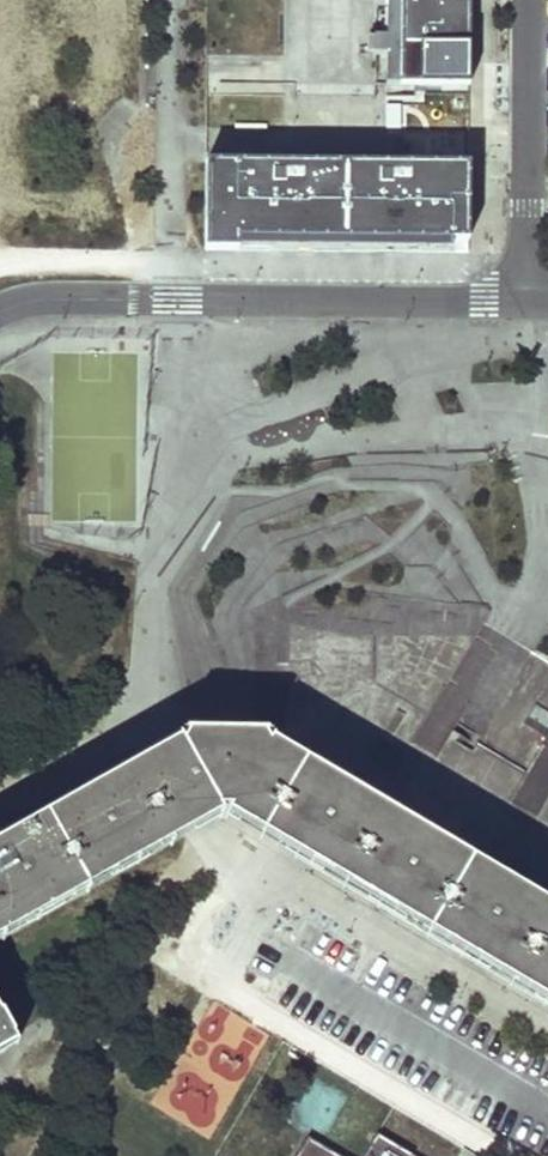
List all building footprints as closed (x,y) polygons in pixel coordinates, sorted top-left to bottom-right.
[(384,102),(477,101),(476,0),(383,0),(384,102)] [(469,163),(203,165),(204,240),(469,238),(469,163)] [(474,618),(261,615),(260,736),(260,743),(547,912),(547,663),(483,623),(474,618)] [(190,831),(220,814),(547,1010),(547,912),(260,743),(260,736),(182,734),(182,742),(154,758),(0,845),(0,939),(190,831)] [(249,1063),(266,1032),(215,1004),(184,1058),(177,1054),(149,1104),(210,1138),(240,1086),(211,1069),(223,1048),(249,1063)] [(372,1137),(360,1155),(404,1155),(372,1137)] [(294,1155),(322,1155),(324,1152),(303,1139),(294,1155)]
